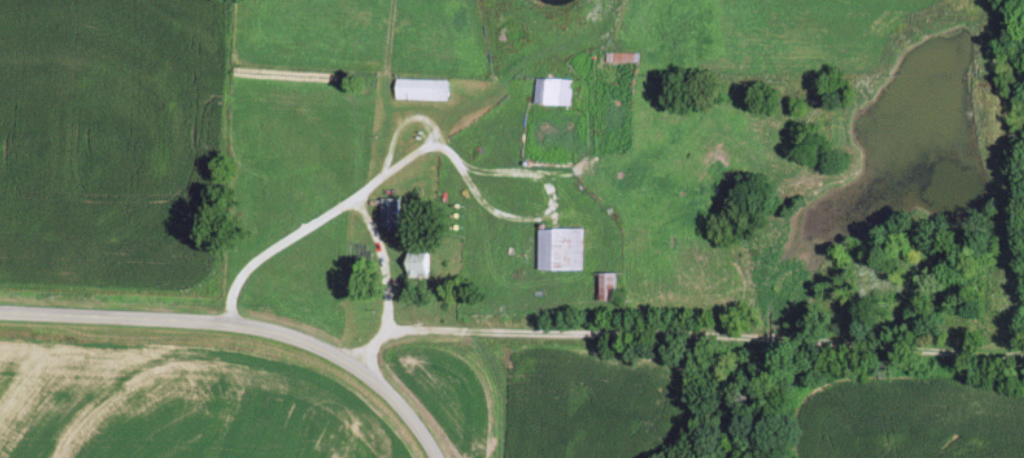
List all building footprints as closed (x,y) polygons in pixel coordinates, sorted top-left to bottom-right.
[(638,63),(638,53),(606,53),(606,63),(638,63)] [(571,105),(572,80),(536,79),(535,104),(571,105)] [(397,99),(449,100),(449,80),(397,80),(397,99)] [(382,226),(400,226),(400,198),(382,198),(382,226)] [(586,229),(539,229),(539,271),(586,271),(586,229)] [(430,277),(430,253),(408,253),(408,277),(430,277)] [(619,273),(603,273),(603,301),(619,301),(619,273)]
